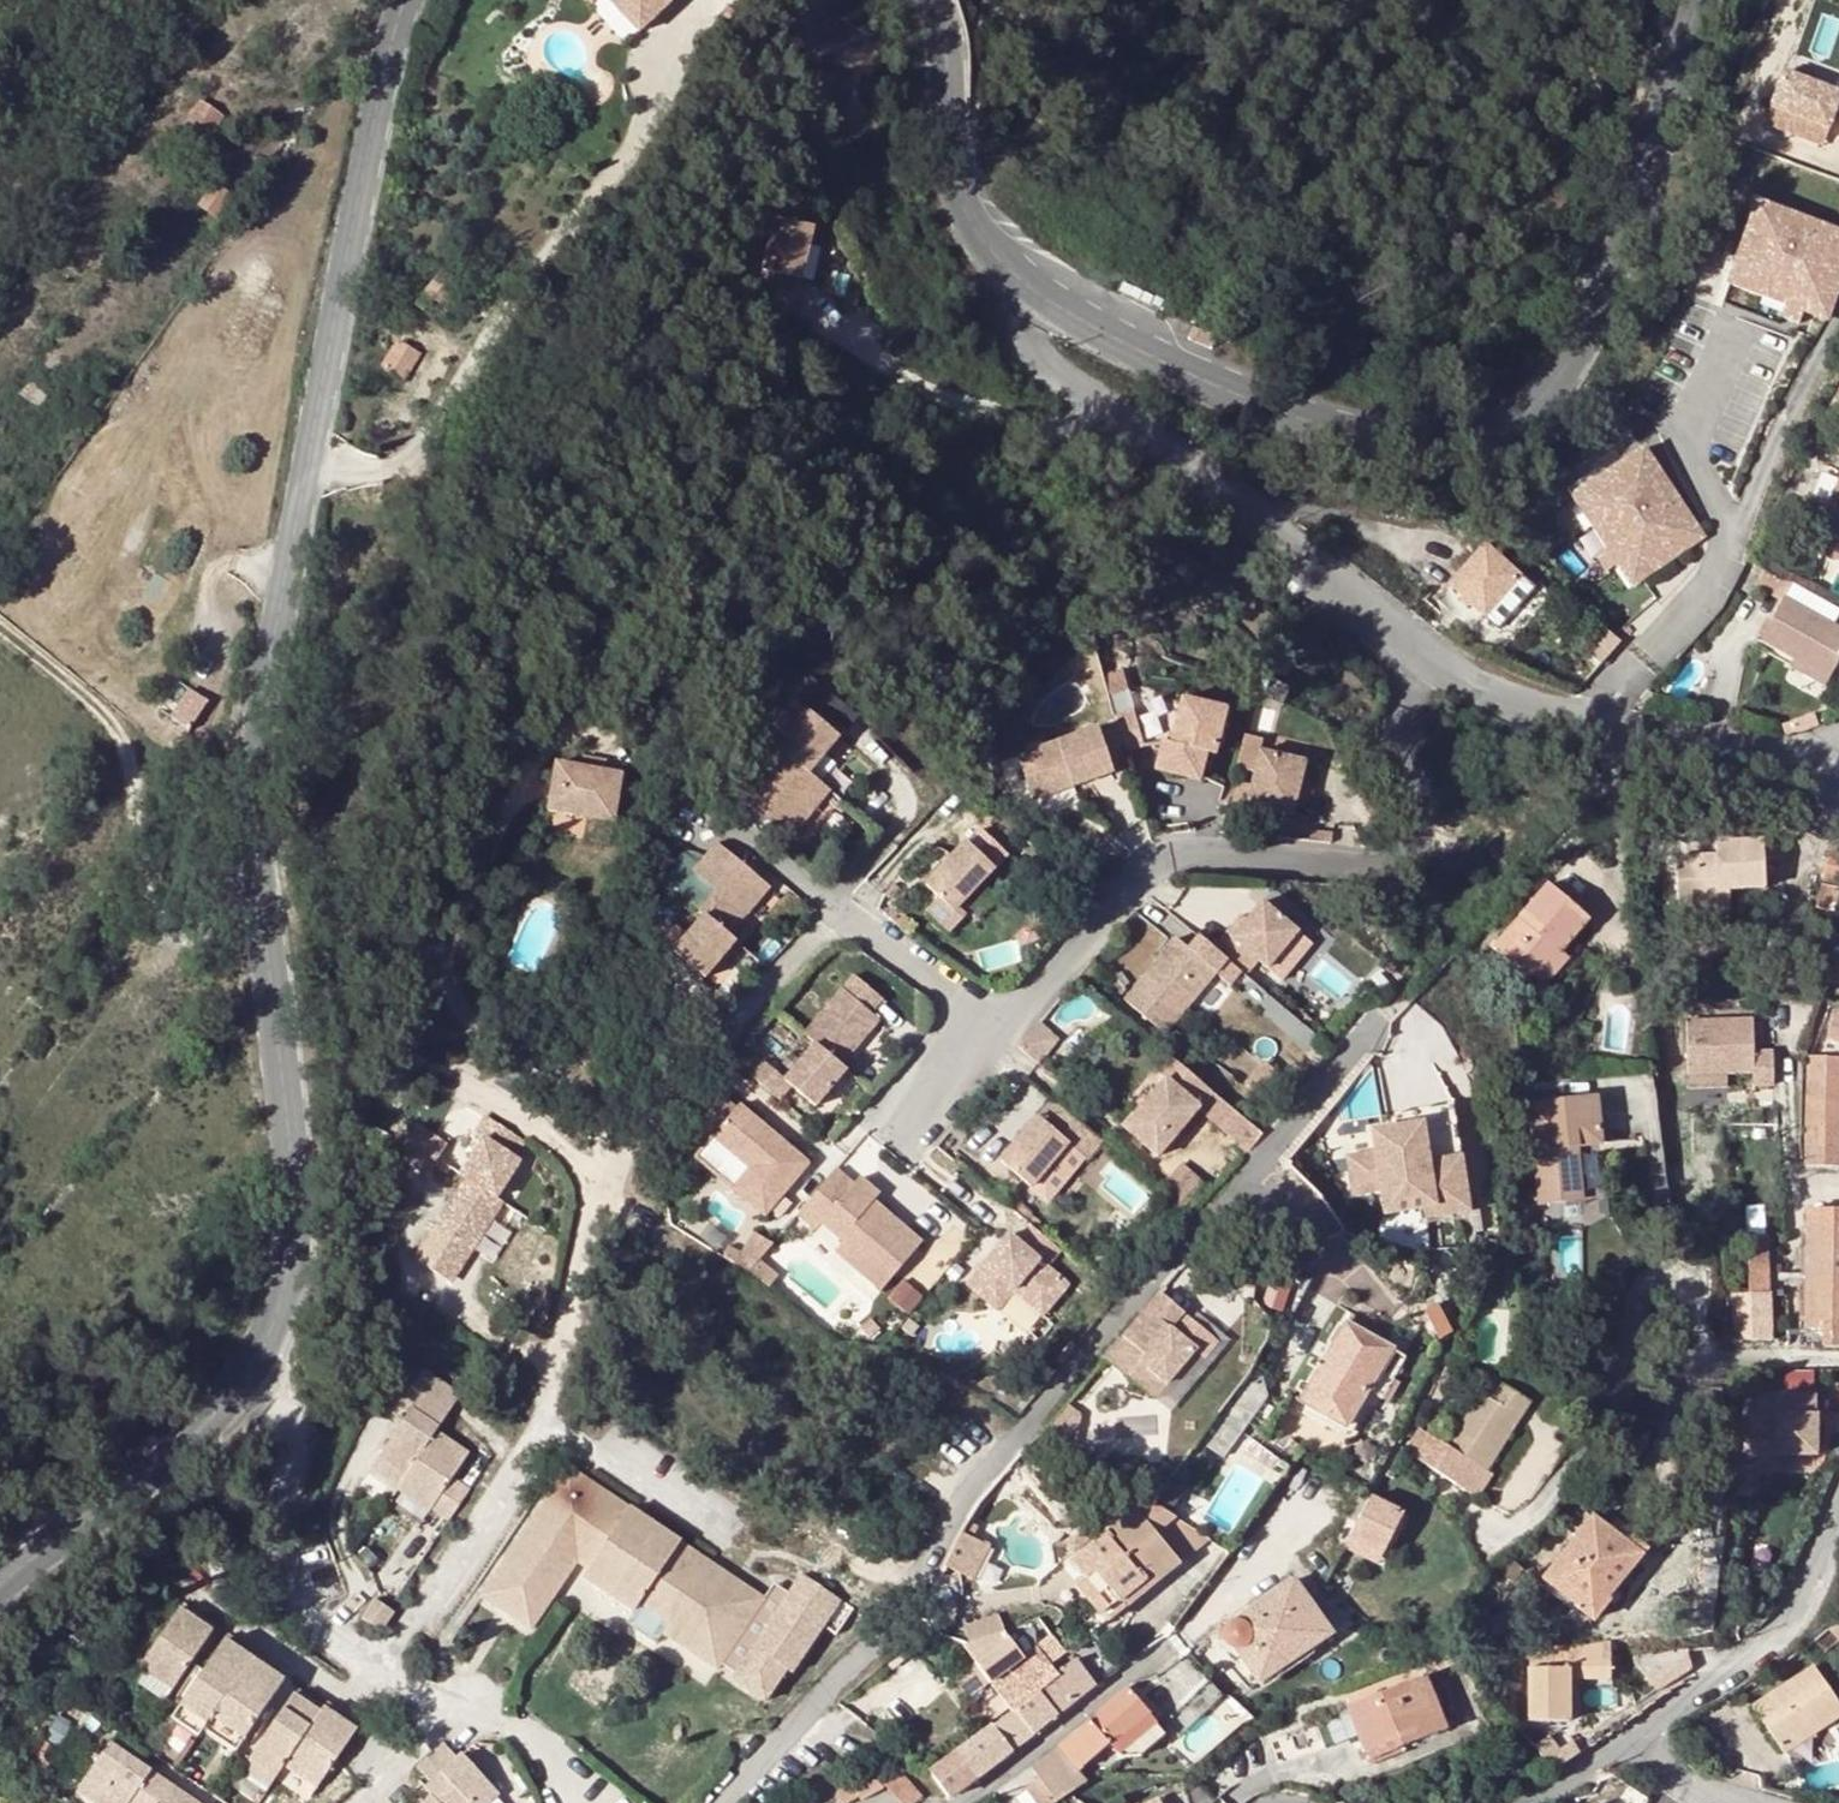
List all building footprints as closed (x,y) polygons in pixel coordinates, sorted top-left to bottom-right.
[(639,27),(667,0),(613,0),(639,27)] [(1783,70),(1771,105),(1829,126),(1838,96),(1838,89),(1783,70)] [(173,144),(194,156),(197,158),(224,116),(201,101),(173,144)] [(215,182),(198,205),(216,218),(232,196),(226,192),(230,185),(225,181),(221,187),(215,182)] [(1757,202),(1728,284),(1786,305),(1782,316),(1800,322),(1804,311),(1822,317),(1835,293),(1838,283),(1838,231),(1757,202)] [(813,233),(774,224),(757,295),(796,304),(813,233)] [(1828,320),(1837,294),(1823,318),(1828,320)] [(380,367),(401,381),(419,354),(398,340),(380,367)] [(20,394),(41,408),(49,395),(29,381),(20,394)] [(1702,537),(1703,536),(1643,450),(1572,499),(1606,549),(1596,556),(1607,572),(1617,564),(1632,586),(1702,537)] [(1830,504),(1838,507),(1838,504),(1838,484),(1830,504)] [(1838,507),(1830,504),(1819,533),(1828,537),(1821,555),(1838,562),(1838,504),(1838,507)] [(1519,580),(1482,548),(1448,590),(1484,621),(1519,580)] [(1793,583),(1785,598),(1833,625),(1838,613),(1838,608),(1793,583)] [(1762,642),(1795,659),(1830,678),(1838,660),(1838,628),(1833,625),(1785,598),(1762,642)] [(1618,642),(1599,627),(1580,651),(1599,666),(1618,642)] [(1830,678),(1795,659),(1790,667),(1825,686),(1830,678)] [(192,689),(174,717),(192,729),(210,699),(192,689)] [(733,797),(785,841),(826,793),(805,775),(835,739),(791,701),(770,726),(783,737),(733,797)] [(1225,714),(1181,703),(1170,747),(1162,746),(1154,775),(1190,783),(1196,755),(1206,758),(1214,760),(1225,714)] [(1815,726),(1818,725),(1814,715),(1793,723),(1796,733),(1815,726)] [(1132,719),(1115,724),(1125,758),(1142,754),(1132,719)] [(1098,736),(1018,765),(1034,809),(1114,781),(1098,736)] [(587,737),(586,746),(611,749),(612,741),(587,737)] [(630,751),(611,749),(586,746),(563,743),(556,791),(623,800),(630,751)] [(1206,758),(1196,755),(1190,783),(1199,785),(1206,758)] [(1307,769),(1262,758),(1249,811),(1295,822),(1300,801),(1319,805),(1327,773),(1307,769)] [(726,936),(766,888),(714,844),(689,873),(712,892),(695,913),(700,917),(670,953),(701,979),(732,943),(726,936)] [(922,911),(945,934),(961,916),(953,909),(990,870),(962,844),(921,886),(934,899),(922,911)] [(1722,894),(1730,894),(1766,891),(1762,844),(1716,847),(1716,861),(1676,864),(1680,911),(1704,909),(1704,903),(1722,901),(1722,894)] [(1826,881),(1838,884),(1838,857),(1832,856),(1826,881)] [(1496,948),(1532,979),(1534,977),(1558,948),(1563,953),(1591,920),(1550,885),(1496,948)] [(1704,909),(1680,911),(1681,919),(1731,916),(1730,894),(1722,894),(1722,901),(1704,903),(1704,909)] [(1278,973),(1309,939),(1275,906),(1244,940),(1238,935),(1224,950),(1237,962),(1255,979),(1268,964),(1278,973)] [(1133,996),(1172,1033),(1237,962),(1224,950),(1211,938),(1200,950),(1187,939),(1133,996)] [(732,973),(753,956),(741,942),(720,959),(732,973)] [(1571,960),(1563,953),(1558,948),(1534,977),(1547,988),(1571,960)] [(1831,962),(1831,983),(1838,983),(1838,962),(1831,962)] [(817,1051),(786,1088),(792,1093),(818,1113),(848,1076),(843,1072),(880,1026),(872,1020),(883,1005),(854,981),(805,1042),(817,1051)] [(1830,1031),(1838,1036),(1838,1016),(1830,1031)] [(1691,1020),(1690,1074),(1754,1074),(1755,1085),(1776,1085),(1775,1051),(1760,1052),(1760,1020),(1691,1020)] [(1042,1031),(1021,1057),(1042,1074),(1062,1048),(1042,1031)] [(1812,1082),(1838,1083),(1838,1059),(1812,1059),(1812,1082)] [(1169,1087),(1130,1135),(1164,1163),(1216,1099),(1171,1061),(1157,1077),(1169,1087)] [(764,1070),(753,1084),(781,1107),(792,1093),(786,1088),(764,1070)] [(1812,1082),(1811,1102),(1838,1104),(1838,1083),(1812,1082)] [(1584,1200),(1579,1148),(1577,1126),(1602,1125),(1599,1098),(1531,1105),(1542,1204),(1584,1200)] [(1811,1102),(1811,1126),(1838,1127),(1838,1104),(1811,1102)] [(726,1106),(703,1133),(755,1177),(738,1198),(770,1224),(813,1172),(744,1114),(741,1118),(726,1106)] [(1395,1114),(1398,1130),(1422,1126),(1428,1163),(1460,1158),(1453,1106),(1395,1114)] [(1043,1126),(1007,1171),(1038,1196),(1074,1151),(1093,1167),(1108,1148),(1057,1108),(1043,1126)] [(525,1142),(486,1117),(475,1135),(483,1140),(461,1175),(467,1179),(497,1199),(520,1161),(514,1157),(525,1142)] [(427,1176),(449,1142),(418,1122),(396,1156),(427,1176)] [(1577,1126),(1579,1148),(1603,1146),(1602,1125),(1577,1126)] [(1382,1192),(1465,1184),(1463,1176),(1431,1180),(1428,1163),(1422,1126),(1398,1130),(1371,1133),(1374,1154),(1356,1157),(1362,1194),(1382,1192)] [(1811,1126),(1810,1147),(1838,1148),(1838,1127),(1811,1126)] [(1810,1147),(1809,1166),(1838,1167),(1838,1148),(1810,1147)] [(1362,1194),(1356,1157),(1347,1158),(1353,1195),(1362,1194)] [(1460,1158),(1428,1163),(1431,1180),(1463,1176),(1460,1158)] [(872,1270),(864,1279),(885,1297),(925,1251),(877,1210),(883,1203),(864,1186),(858,1194),(839,1178),(802,1222),(821,1237),(826,1231),(847,1249),(872,1270)] [(497,1199),(467,1179),(435,1228),(472,1251),(503,1202),(497,1199)] [(1470,1214),(1465,1184),(1382,1192),(1385,1215),(1423,1211),(1424,1220),(1470,1214)] [(472,1251),(435,1228),(425,1244),(461,1267),(472,1251)] [(1810,1229),(1810,1279),(1838,1280),(1838,1229),(1810,1229)] [(1012,1242),(972,1294),(1004,1319),(1020,1298),(1049,1321),(1073,1290),(1051,1272),(1064,1256),(1034,1232),(1021,1249),(1012,1242)] [(1749,1238),(1750,1253),(1769,1253),(1768,1237),(1749,1238)] [(847,1249),(840,1258),(864,1279),(872,1270),(847,1249)] [(1750,1253),(1750,1268),(1769,1268),(1769,1253),(1750,1253)] [(1751,1278),(1751,1282),(1770,1281),(1769,1268),(1750,1268),(1751,1278)] [(1734,1292),(1751,1293),(1751,1282),(1751,1278),(1734,1278),(1734,1292)] [(1838,1332),(1838,1280),(1810,1279),(1809,1331),(1823,1332),(1838,1332)] [(1751,1293),(1752,1295),(1771,1295),(1770,1281),(1751,1282),(1751,1293)] [(1126,1338),(1108,1359),(1156,1402),(1171,1385),(1179,1391),(1183,1387),(1220,1344),(1165,1295),(1161,1295),(1146,1313),(1126,1338)] [(1752,1308),(1772,1308),(1771,1295),(1752,1295),(1752,1308)] [(1438,1305),(1427,1311),(1441,1341),(1453,1335),(1438,1305)] [(1348,1427),(1370,1391),(1394,1350),(1354,1326),(1358,1318),(1340,1306),(1288,1390),(1348,1427)] [(1773,1333),(1772,1308),(1752,1308),(1752,1309),(1753,1334),(1773,1333)] [(1738,1310),(1738,1334),(1753,1334),(1752,1309),(1738,1310)] [(885,1336),(876,1325),(865,1334),(874,1345),(885,1336)] [(1823,1332),(1824,1349),(1838,1349),(1838,1332),(1823,1332)] [(1406,1358),(1394,1350),(1370,1391),(1382,1399),(1406,1358)] [(1249,1383),(1268,1397),(1261,1368),(1249,1383)] [(418,1396),(377,1461),(404,1479),(395,1490),(432,1511),(447,1521),(466,1489),(451,1480),(466,1454),(435,1434),(458,1398),(420,1372),(409,1390),(418,1396)] [(1406,1447),(1479,1497),(1495,1474),(1490,1471),(1535,1404),(1502,1382),(1492,1396),(1487,1393),(1449,1449),(1419,1428),(1406,1447)] [(1214,1431),(1205,1443),(1225,1456),(1268,1397),(1249,1383),(1214,1431)] [(1752,1413),(1751,1441),(1778,1442),(1778,1454),(1817,1455),(1819,1395),(1747,1393),(1746,1413),(1752,1413)] [(1069,1406),(1049,1431),(1075,1449),(1083,1417),(1069,1406)] [(1778,1442),(1751,1441),(1751,1454),(1778,1454),(1778,1442)] [(1186,1470),(1225,1456),(1205,1443),(1186,1470)] [(404,1479),(377,1461),(370,1472),(395,1490),(404,1479)] [(568,1469),(480,1597),(531,1633),(575,1565),(589,1573),(585,1579),(634,1614),(642,1605),(671,1625),(665,1635),(718,1670),(721,1665),(737,1675),(734,1681),(767,1702),(787,1670),(792,1673),(822,1625),(836,1633),(852,1607),(802,1575),(788,1595),(773,1585),(764,1600),(568,1469)] [(432,1511),(395,1490),(385,1507),(419,1530),(432,1511)] [(1405,1512),(1378,1498),(1374,1496),(1351,1539),(1382,1555),(1405,1512)] [(1169,1513),(1155,1504),(1146,1498),(1135,1505),(1139,1509),(1158,1533),(1177,1519),(1169,1513)] [(1158,1533),(1139,1509),(1073,1561),(1085,1576),(1079,1581),(1104,1612),(1111,1606),(1146,1579),(1144,1575),(1172,1552),(1158,1533)] [(1594,1518),(1569,1548),(1544,1578),(1550,1584),(1576,1604),(1575,1609),(1594,1624),(1612,1601),(1610,1600),(1595,1587),(1629,1545),(1594,1518)] [(1177,1519),(1158,1533),(1172,1552),(1180,1561),(1207,1540),(1177,1519)] [(993,1543),(964,1530),(948,1564),(976,1577),(993,1543)] [(1635,1538),(1629,1545),(1595,1587),(1610,1600),(1649,1550),(1635,1538)] [(1382,1555),(1351,1539),(1345,1552),(1375,1568),(1382,1555)] [(1180,1561),(1172,1552),(1144,1575),(1146,1579),(1151,1585),(1180,1561)] [(1146,1579),(1111,1606),(1116,1613),(1151,1585),(1146,1579)] [(1231,1648),(1234,1648),(1236,1649),(1239,1649),(1243,1648),(1248,1644),(1271,1677),(1333,1635),(1296,1581),(1238,1620),(1234,1623),(1229,1627),(1226,1631),(1225,1634),(1225,1638),(1225,1641),(1228,1645),(1231,1648)] [(374,1601),(360,1620),(380,1634),(394,1614),(374,1601)] [(180,1605),(175,1612),(207,1633),(212,1625),(180,1605)] [(642,1605),(634,1614),(628,1623),(659,1644),(665,1635),(671,1625),(642,1605)] [(207,1633),(175,1612),(138,1669),(169,1690),(207,1633)] [(1093,1634),(1082,1643),(1108,1679),(1120,1670),(1093,1634)] [(226,1635),(222,1640),(248,1658),(252,1652),(226,1635)] [(978,1665),(1013,1713),(1036,1696),(1059,1678),(1051,1666),(1068,1653),(1055,1638),(1025,1657),(1016,1645),(978,1665)] [(208,1719),(248,1658),(222,1640),(179,1703),(206,1721),(208,1719)] [(1583,1644),(1530,1643),(1530,1720),(1569,1721),(1569,1677),(1611,1677),(1611,1642),(1583,1644)] [(1108,1679),(1082,1643),(1071,1650),(1079,1662),(1098,1688),(1108,1679)] [(1259,1686),(1271,1677),(1248,1644),(1243,1648),(1239,1649),(1236,1649),(1234,1648),(1259,1686)] [(1630,1660),(1655,1692),(1692,1669),(1685,1648),(1630,1660)] [(252,1652),(248,1658),(278,1677),(282,1671),(252,1652)] [(238,1738),(278,1677),(248,1658),(208,1719),(238,1738)] [(1098,1688),(1079,1662),(1059,1678),(1036,1696),(1055,1721),(1066,1713),(1098,1688)] [(1752,1705),(1784,1753),(1838,1716),(1838,1706),(1813,1665),(1752,1705)] [(161,1701),(169,1690),(138,1669),(130,1681),(161,1701)] [(1348,1706),(1369,1762),(1446,1733),(1425,1677),(1348,1706)] [(1224,1697),(1209,1681),(1165,1723),(1180,1738),(1224,1697)] [(292,1688),(289,1693),(315,1711),(318,1707),(292,1688)] [(1129,1689),(1061,1749),(1080,1772),(1109,1747),(1112,1749),(1152,1715),(1129,1689)] [(276,1767),(315,1711),(289,1693),(244,1758),(270,1776),(276,1767)] [(1036,1696),(1013,1713),(1032,1739),(1042,1731),(1055,1721),(1036,1696)] [(322,1702),(318,1707),(352,1731),(356,1725),(322,1702)] [(201,1730),(206,1721),(179,1703),(169,1718),(196,1737),(201,1730)] [(318,1707),(315,1711),(276,1767),(310,1790),(352,1731),(318,1707)] [(1032,1739),(1013,1713),(958,1753),(978,1780),(1032,1739)] [(206,1721),(201,1730),(231,1749),(238,1738),(208,1719),(206,1721)] [(1547,1734),(1531,1745),(1551,1770),(1563,1763),(1579,1752),(1570,1740),(1557,1748),(1547,1734)] [(422,1802),(490,1802),(499,1795),(462,1754),(457,1758),(442,1740),(414,1765),(429,1781),(422,1787),(430,1796),(422,1802)] [(104,1742),(80,1777),(119,1802),(196,1802),(104,1742)] [(931,1773),(952,1798),(978,1780),(958,1753),(931,1773)] [(263,1788),(270,1776),(244,1758),(236,1769),(263,1788)] [(866,1761),(846,1772),(859,1795),(861,1798),(881,1787),(866,1761)] [(846,1772),(843,1767),(824,1778),(831,1788),(839,1802),(844,1802),(859,1795),(846,1772)] [(1028,1802),(1059,1802),(1063,1800),(1044,1771),(1018,1787),(1028,1802)] [(885,1784),(901,1802),(912,1802),(919,1796),(899,1772),(885,1784)] [(80,1777),(72,1789),(93,1802),(119,1802),(80,1777)] [(805,1789),(813,1800),(831,1788),(824,1778),(805,1789)] [(1190,1802),(1213,1802),(1197,1781),(1185,1790),(1190,1802)] [(430,1796),(422,1787),(417,1784),(397,1802),(422,1802),(430,1796)]
